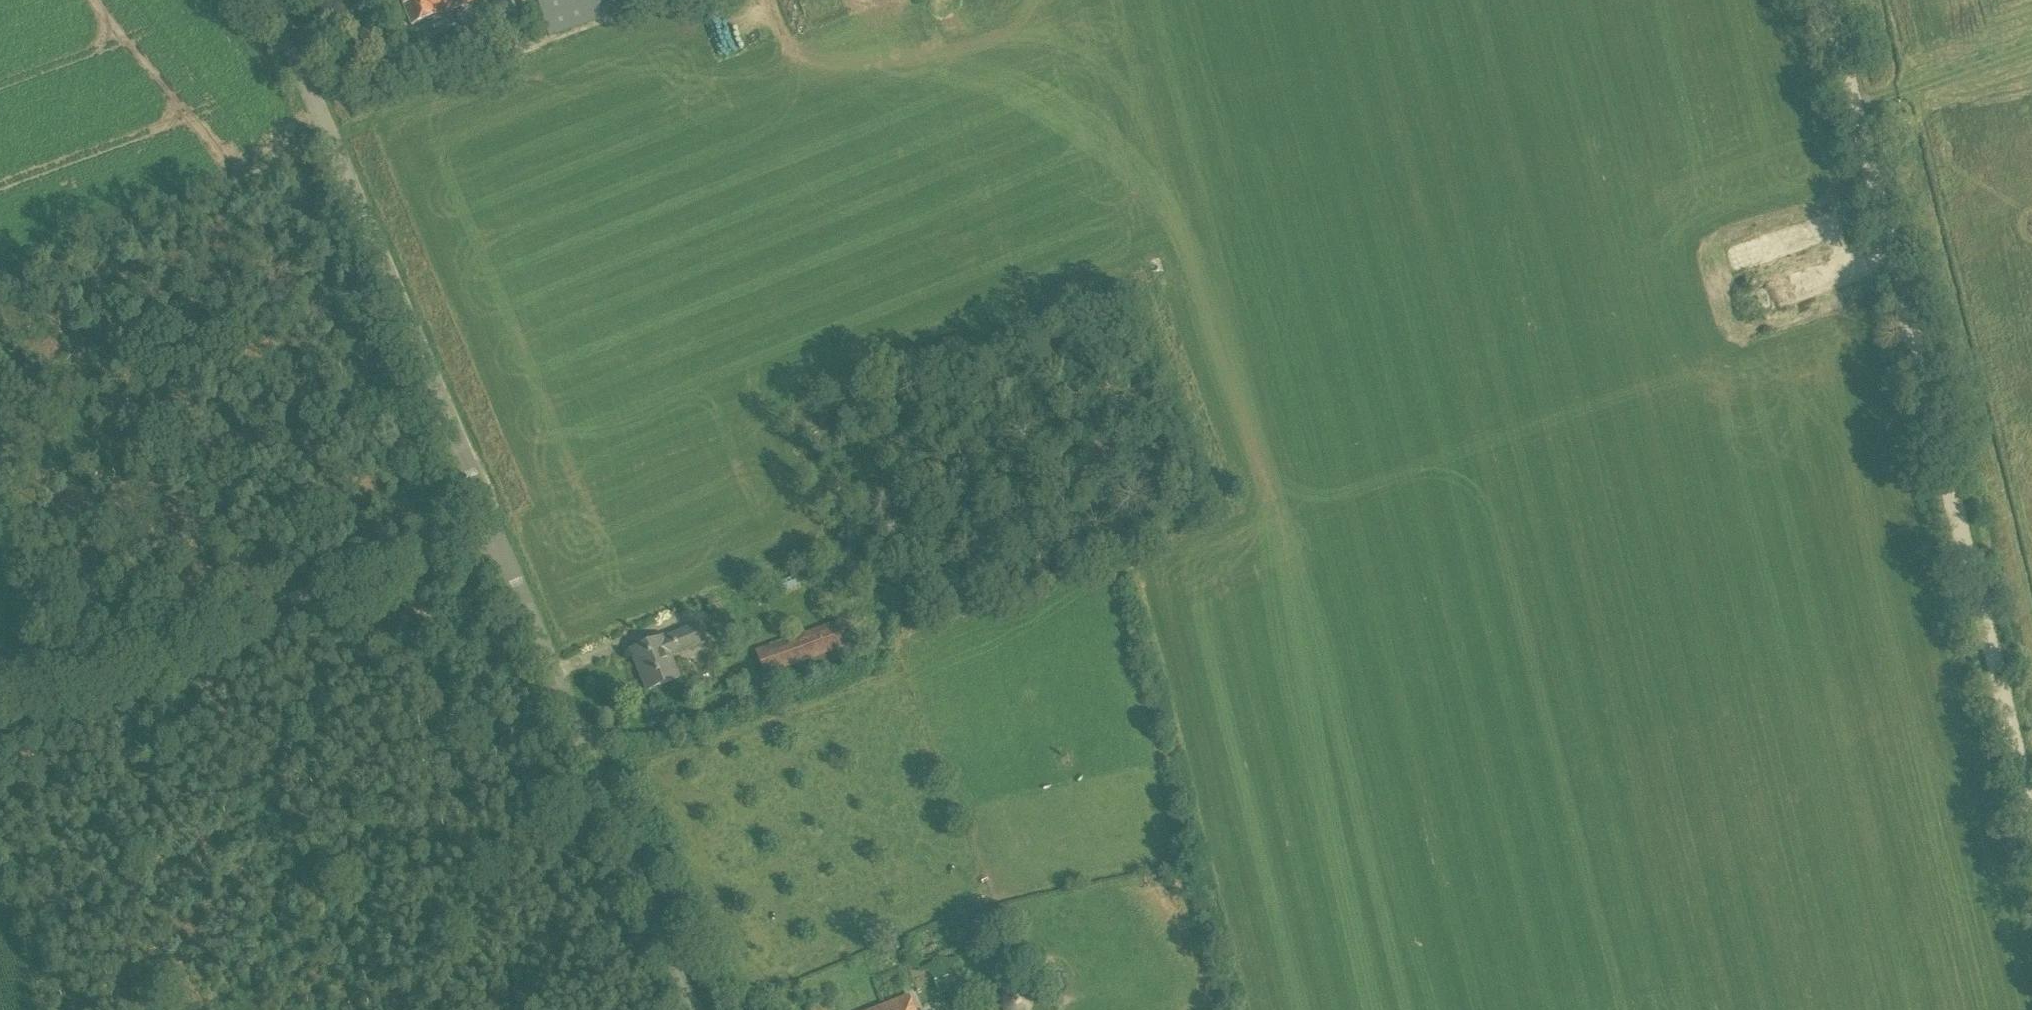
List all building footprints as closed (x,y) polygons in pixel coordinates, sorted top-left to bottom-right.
[(411,26),(477,0),(401,0),(411,26)] [(557,37),(613,18),(607,0),(544,0),(557,37)] [(785,590),(800,584),(796,575),(781,580),(785,590)] [(765,676),(848,646),(840,620),(755,649),(765,676)] [(647,690),(680,676),(671,655),(706,641),(698,622),(663,635),(663,636),(630,649),(647,690)] [(958,959),(942,964),(931,967),(938,989),(966,980),(960,966),(958,959)] [(909,995),(873,1009),(915,1009),(909,995)]
